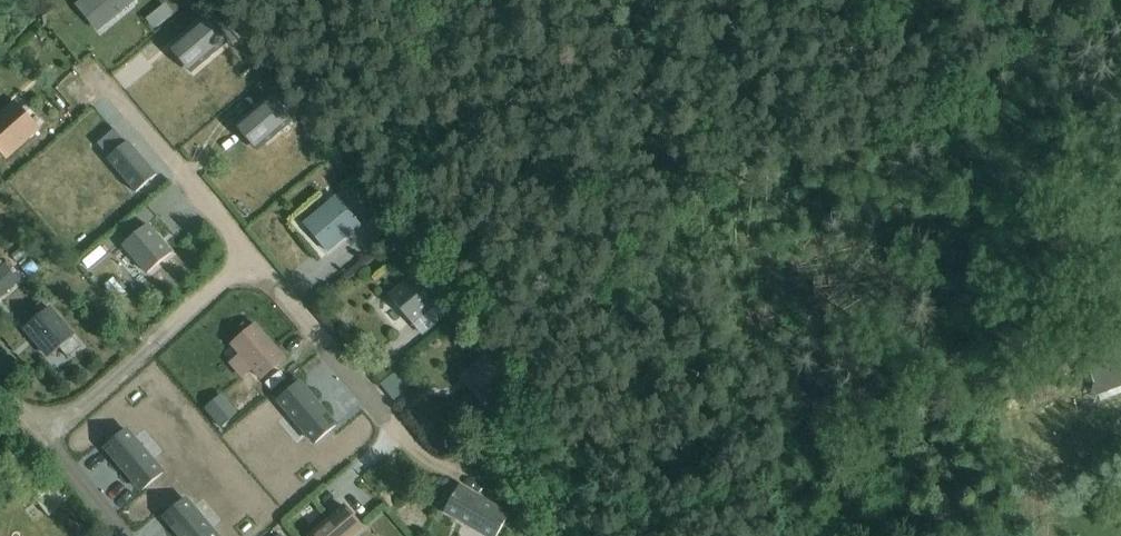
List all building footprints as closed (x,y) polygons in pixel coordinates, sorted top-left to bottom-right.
[(86,0),(85,0),(77,6),(98,32),(107,25),(86,0)] [(107,25),(136,1),(136,0),(86,0),(107,25)] [(178,42),(169,49),(191,74),(199,67),(228,43),(207,17),(178,42)] [(244,120),(236,127),(257,152),(266,145),(292,123),(271,97),(244,120)] [(0,114),(0,152),(5,158),(40,127),(15,100),(0,114)] [(115,130),(99,144),(110,157),(107,160),(136,193),(157,176),(128,142),(126,144),(115,130)] [(330,209),(307,228),(328,253),(361,225),(348,209),(355,203),(344,191),(327,205),(330,209)] [(307,228),(330,209),(327,205),(326,204),(304,223),(307,228)] [(147,226),(124,246),(148,274),(172,254),(147,226)] [(402,237),(390,248),(400,260),(412,249),(402,237)] [(101,245),(83,262),(90,270),(108,253),(101,245)] [(3,295),(20,281),(5,265),(0,269),(0,292),(3,295)] [(104,290),(123,298),(129,284),(110,276),(104,290)] [(431,318),(441,309),(414,278),(390,298),(413,325),(427,313),(431,318)] [(49,309),(25,329),(49,358),(60,349),(68,359),(82,348),(49,309)] [(447,316),(441,309),(431,318),(427,313),(413,325),(423,337),(447,316)] [(252,369),(253,370),(261,380),(285,360),(256,326),(236,342),(256,365),(252,369)] [(256,365),(236,342),(230,346),(239,356),(229,364),(242,379),(253,370),(252,369),(256,365)] [(477,383),(494,404),(521,381),(495,350),(479,364),(483,369),(478,374),(477,383)] [(1120,388),(1120,357),(1088,369),(1098,396),(1120,388)] [(483,369),(479,364),(477,362),(459,378),(487,411),(495,405),(494,404),(477,383),(478,374),(483,369)] [(397,372),(381,385),(398,405),(413,392),(397,372)] [(298,383),(276,402),(284,412),(287,410),(316,444),(336,427),(307,393),(298,383)] [(520,406),(505,420),(510,426),(526,413),(520,406)] [(125,430),(105,447),(134,481),(143,492),(165,472),(156,462),(154,464),(125,430)] [(41,480),(28,490),(49,517),(62,507),(48,488),(41,480)] [(57,481),(48,488),(62,507),(72,499),(57,481)] [(437,507),(445,511),(444,514),(482,535),(497,535),(509,515),(461,485),(459,488),(451,483),(437,507)] [(164,517),(181,535),(215,535),(213,533),(184,499),(164,517)] [(315,535),(354,535),(362,529),(343,506),(313,533),(315,535)]
